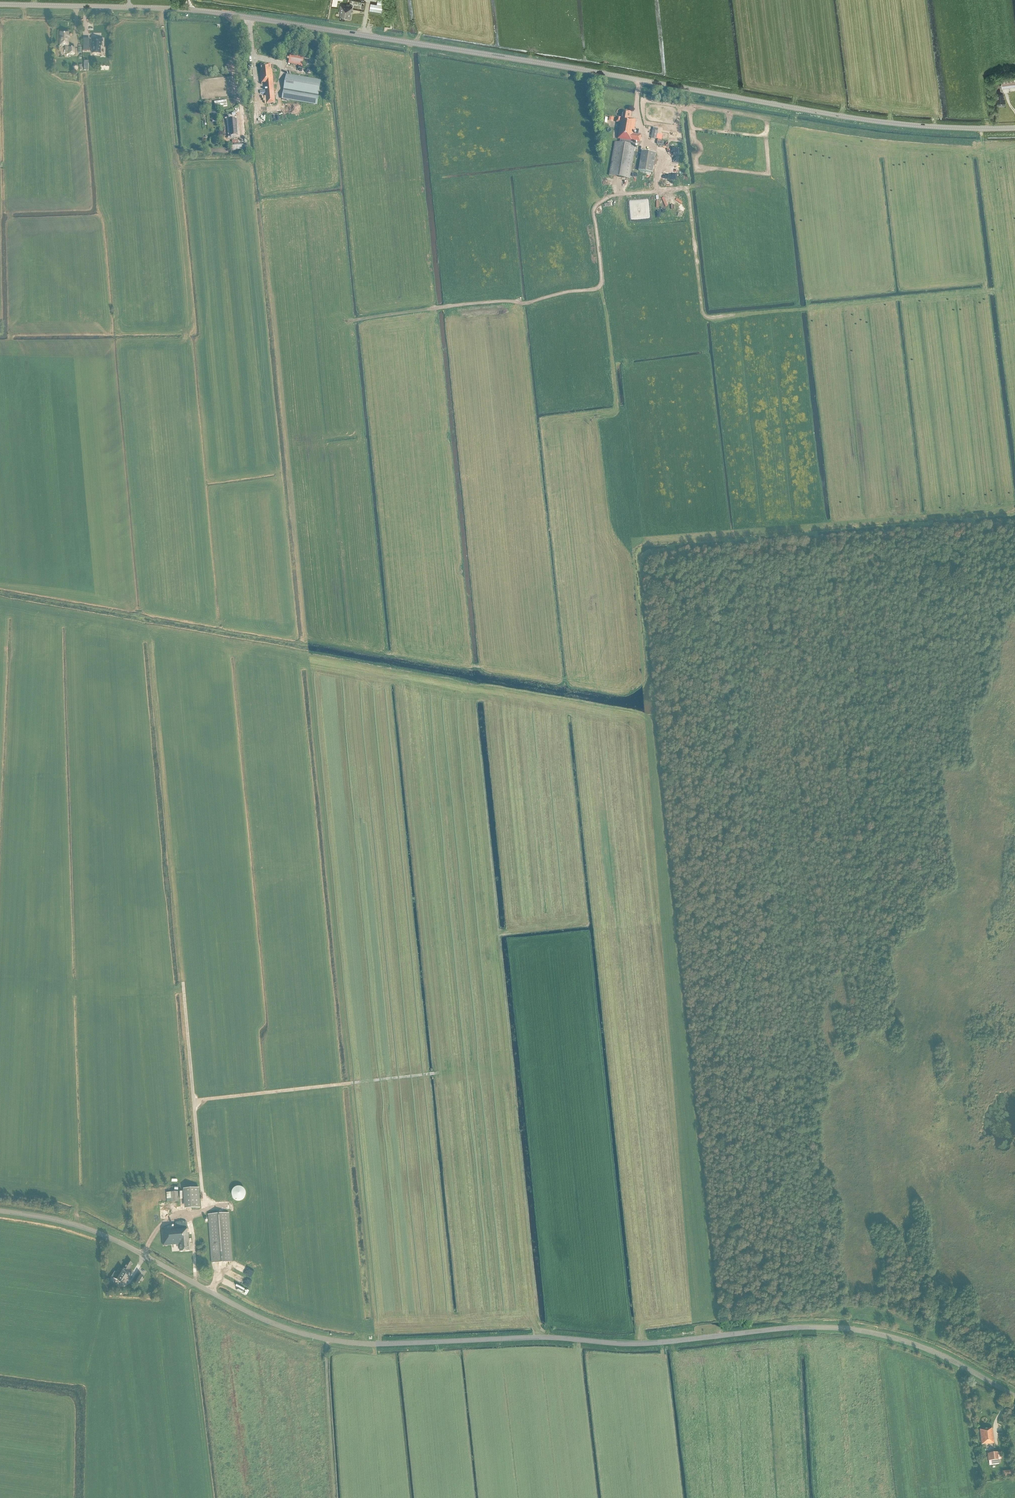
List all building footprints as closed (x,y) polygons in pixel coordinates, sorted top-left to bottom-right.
[(377,4),(371,3),(370,10),(386,13),(388,0),(378,0),(377,4)] [(65,54),(74,54),(74,47),(68,47),(68,45),(68,38),(69,35),(68,32),(60,32),(60,46),(65,46),(65,54)] [(102,42),(102,39),(91,39),(91,50),(92,50),(92,54),(100,54),(100,46),(101,46),(102,42)] [(290,56),(289,63),(299,65),(300,58),(290,56)] [(275,104),(272,70),(271,70),(271,65),(260,66),(261,72),(260,72),(261,84),(265,83),(266,104),(275,104)] [(318,97),(321,81),(287,75),(284,91),(318,97)] [(1002,88),(1014,86),(1014,76),(1001,78),(1002,88)] [(1004,99),(1003,99),(1003,93),(997,94),(997,99),(997,105),(1005,104),(1004,99)] [(640,143),(641,136),(634,135),(636,120),(630,119),(631,112),(623,111),(622,116),(621,118),(617,117),(616,122),(621,123),(618,139),(621,140),(620,144),(615,143),(610,176),(630,179),(635,146),(634,146),(635,142),(640,143)] [(235,120),(229,121),(229,128),(230,128),(231,136),(237,135),(236,120),(235,120)] [(247,150),(247,143),(231,145),(232,151),(247,150)] [(656,154),(642,151),(639,171),(653,173),(656,154)] [(232,1197),(234,1199),(236,1200),(238,1201),(241,1200),(243,1199),(245,1197),(245,1195),(246,1193),(245,1190),(243,1188),(241,1187),(238,1186),(236,1187),(234,1188),(232,1190),(231,1192),(231,1195),(232,1197)] [(200,1208),(199,1188),(183,1189),(184,1209),(200,1208)] [(172,1202),(179,1201),(178,1191),(171,1192),(172,1202)] [(211,1263),(232,1261),(229,1213),(208,1214),(211,1263)] [(187,1227),(174,1228),(161,1229),(162,1245),(179,1244),(180,1252),(189,1251),(189,1249),(189,1248),(189,1243),(188,1232),(187,1232),(187,1227)] [(132,1263),(128,1261),(125,1265),(124,1265),(123,1267),(124,1268),(123,1270),(119,1268),(116,1272),(117,1272),(114,1278),(120,1282),(126,1272),(127,1270),(128,1271),(132,1265),(131,1264),(132,1263)] [(142,1276),(138,1273),(134,1279),(132,1283),(136,1286),(139,1281),(142,1276)] [(985,1444),(994,1443),(992,1428),(980,1429),(981,1444),(985,1443),(985,1444)] [(988,1460),(989,1460),(989,1462),(990,1462),(991,1465),(998,1464),(998,1459),(999,1459),(998,1452),(987,1453),(988,1460)]
